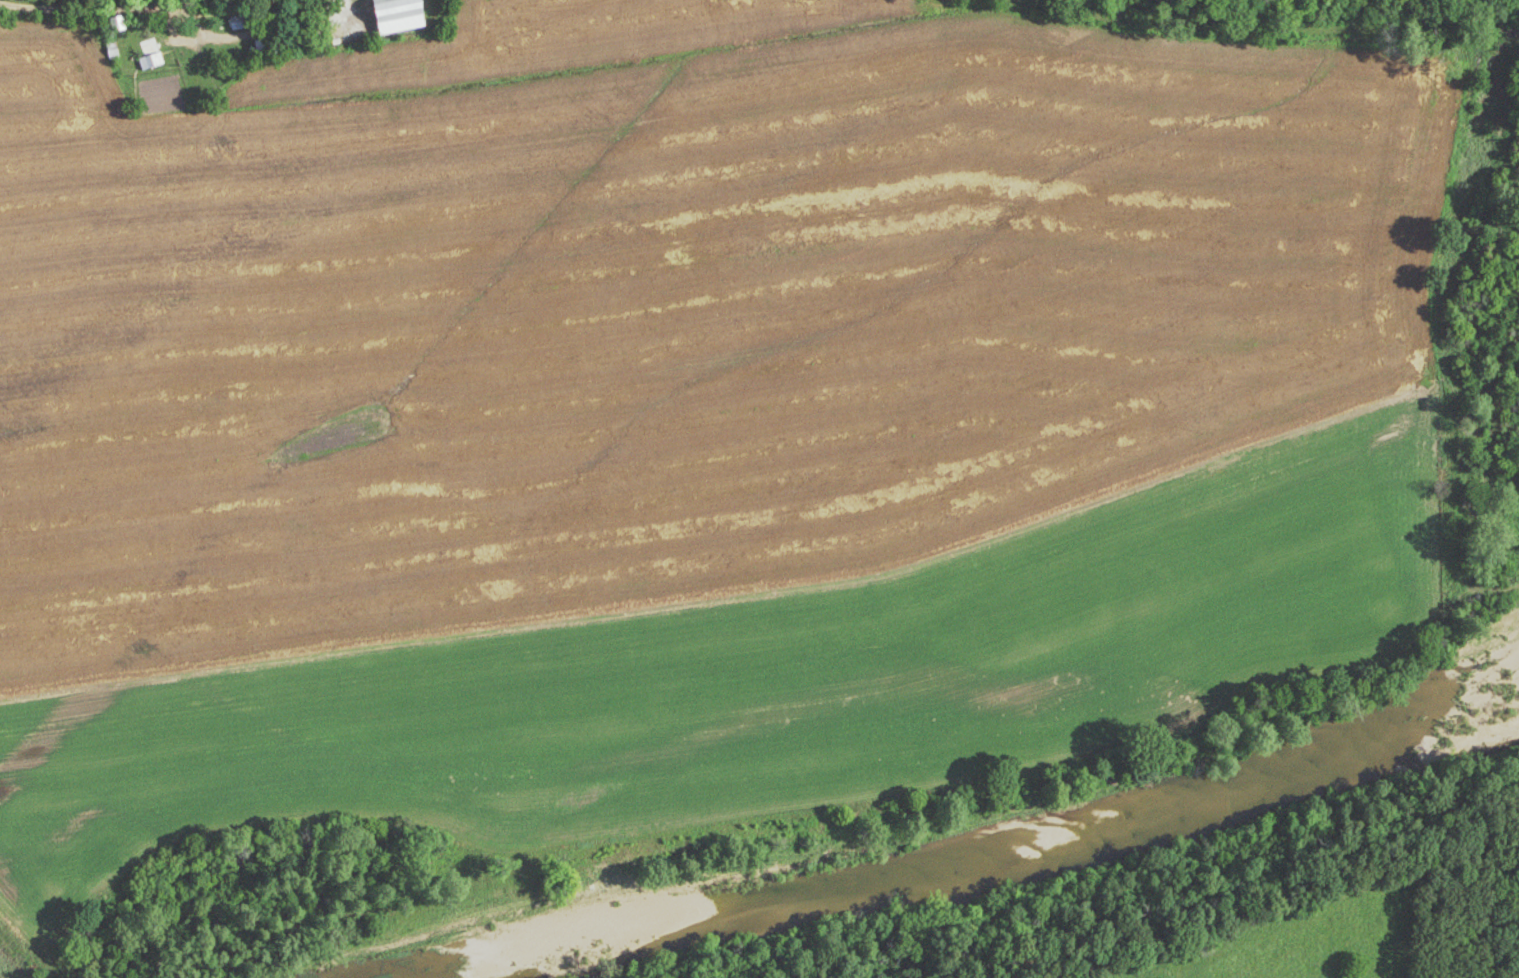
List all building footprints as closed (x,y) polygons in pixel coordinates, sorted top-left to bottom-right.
[(433,27),(429,0),(379,0),(385,35),(433,27)] [(117,32),(130,29),(127,16),(114,18),(117,32)] [(234,30),(257,29),(257,16),(234,17),(234,30)] [(148,71),(167,64),(164,55),(179,49),(173,35),(139,48),(148,71)]
